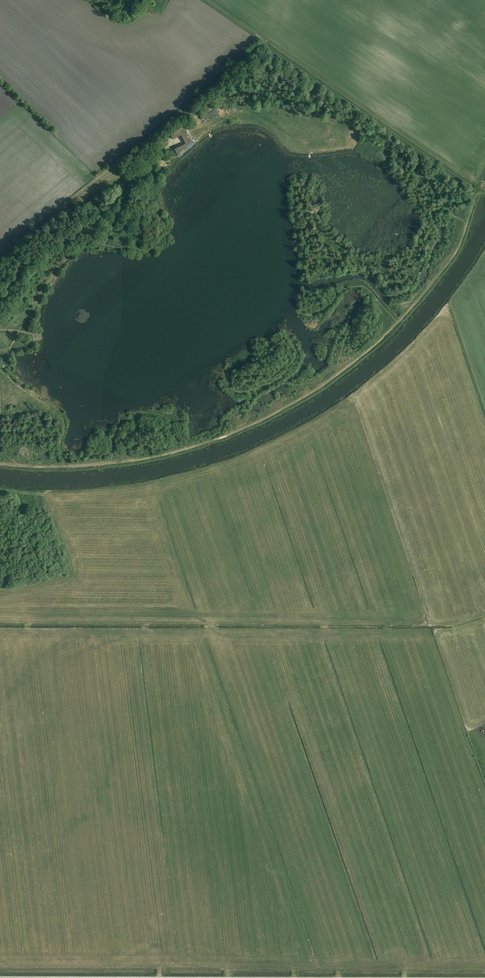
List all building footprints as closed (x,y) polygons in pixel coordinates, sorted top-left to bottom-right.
[(205,114),(206,119),(217,116),(215,110),(214,110),(209,112),(206,114),(205,114)] [(187,136),(186,132),(185,123),(179,128),(171,135),(172,135),(173,139),(182,134),(184,138),(187,144),(176,149),(177,153),(179,157),(181,155),(195,143),(187,136)]
